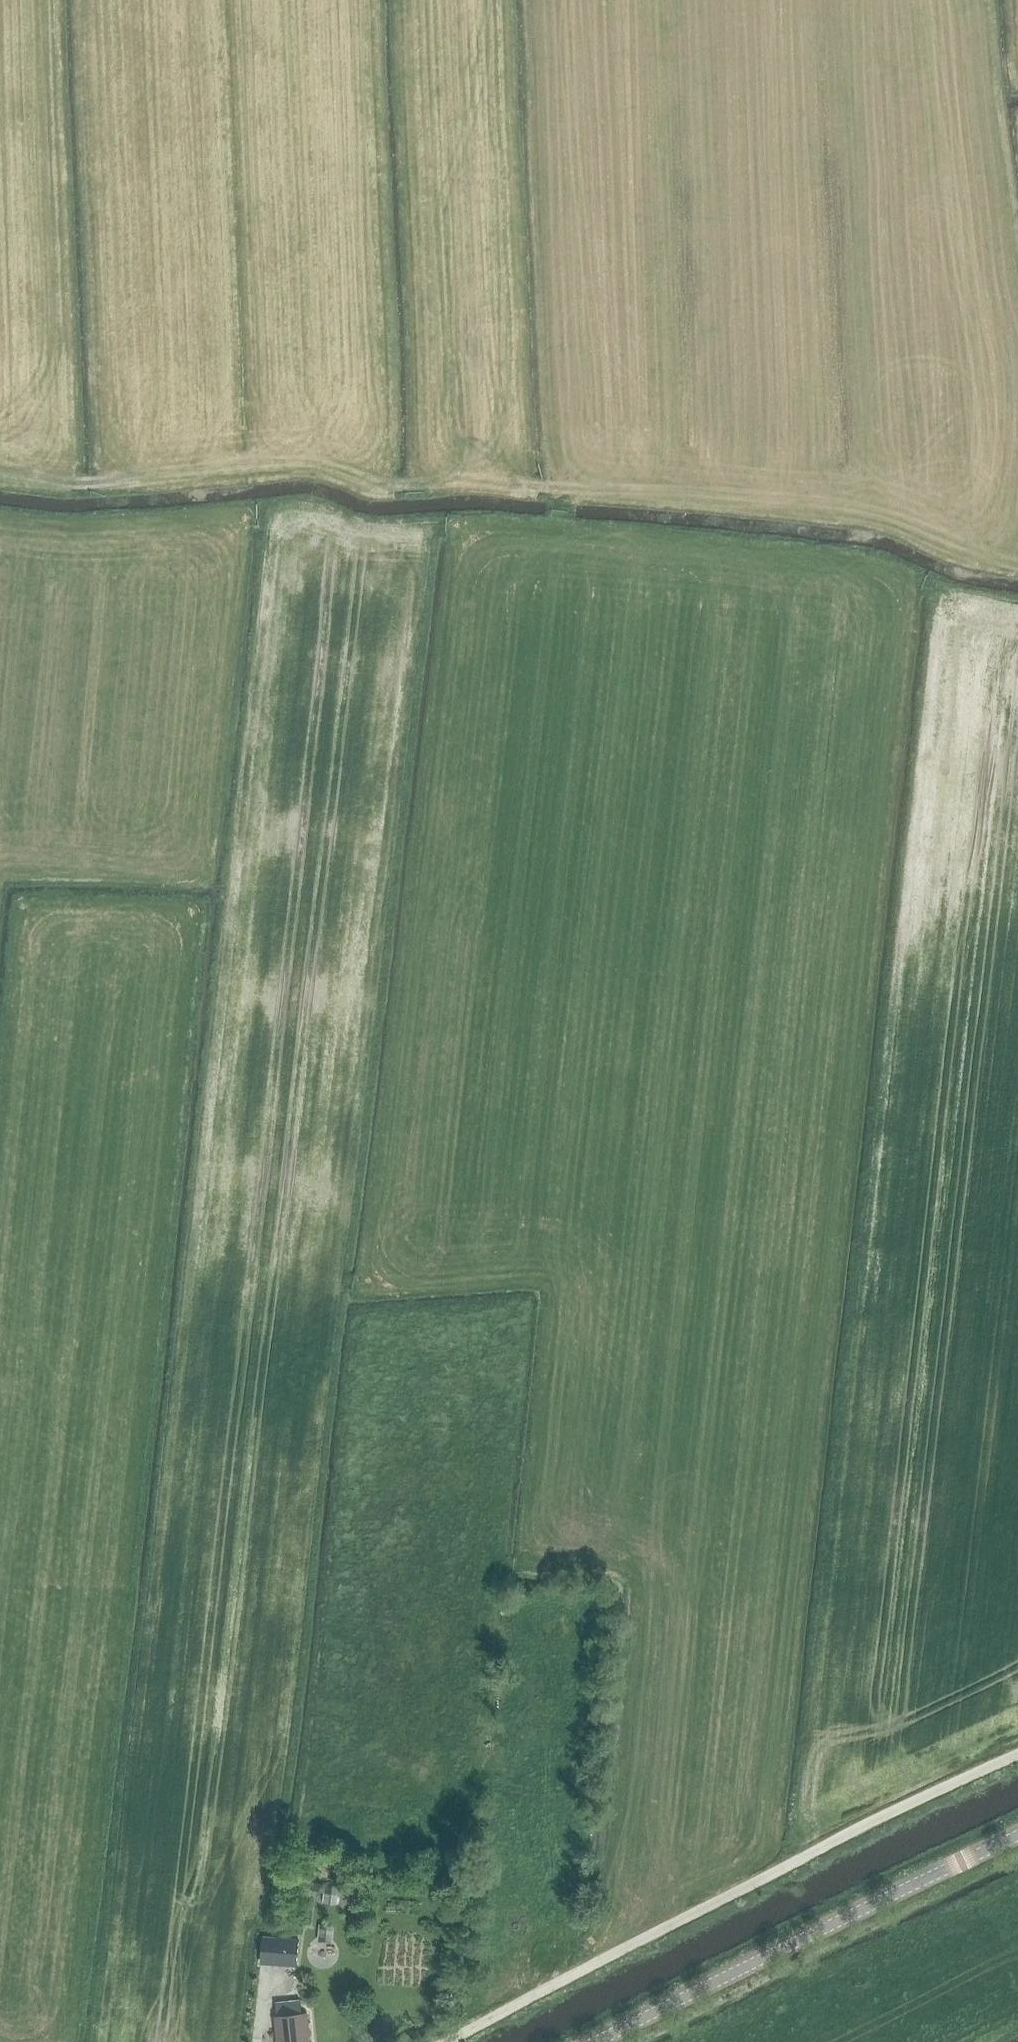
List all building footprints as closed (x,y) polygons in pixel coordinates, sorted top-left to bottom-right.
[(260,1964),(296,1967),(299,1938),(262,1935),(260,1964)] [(307,2015),(274,2018),(277,2041),(311,2041),(307,2015)]
